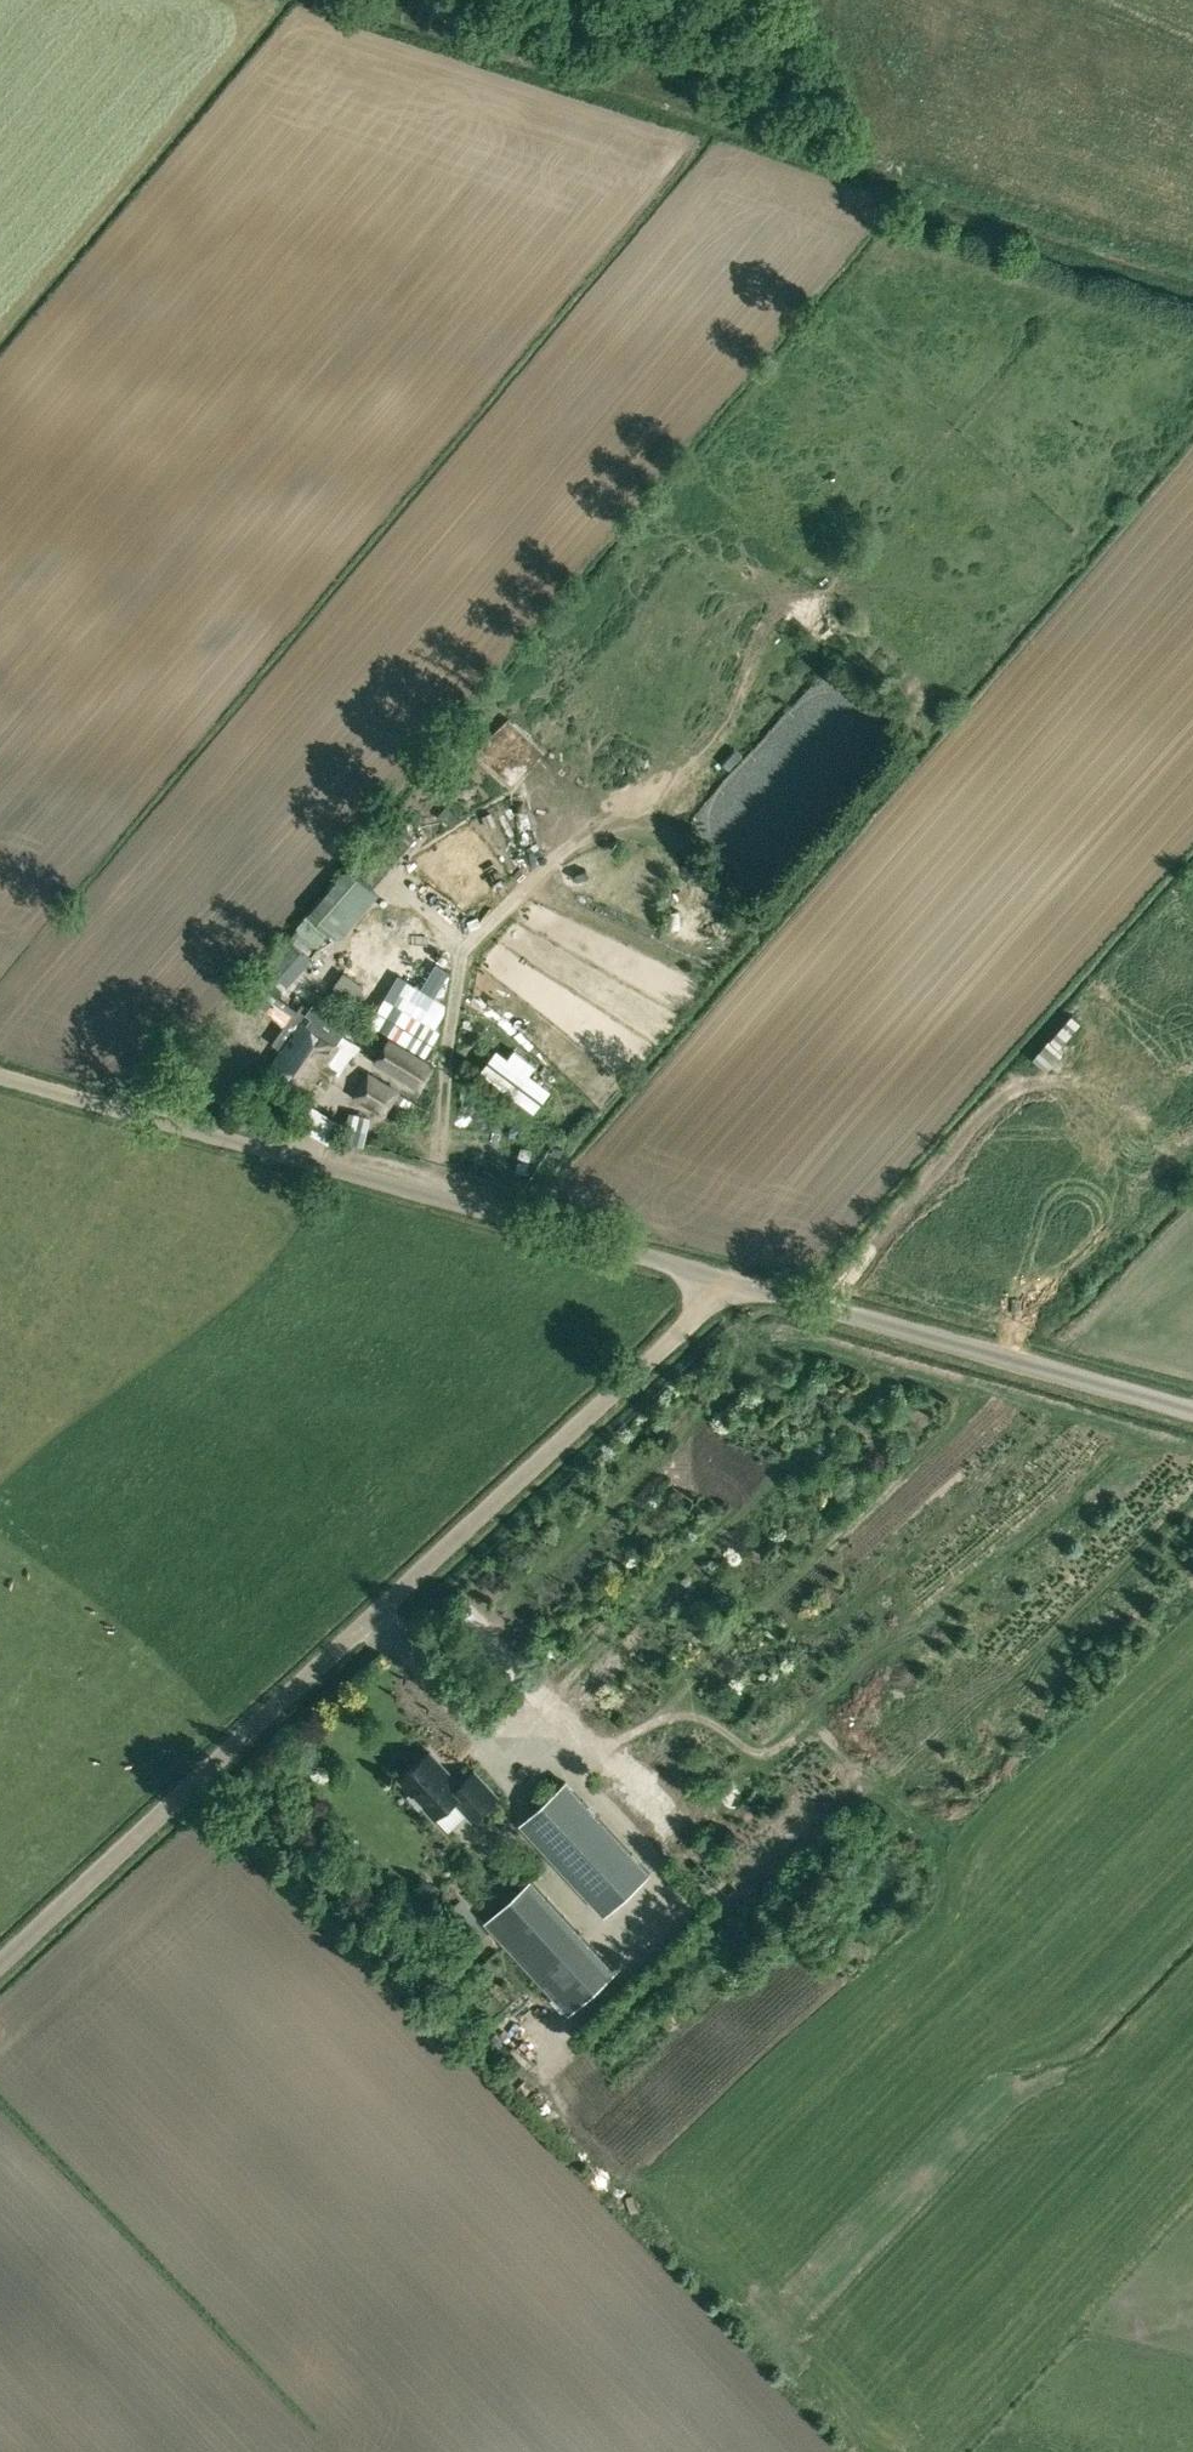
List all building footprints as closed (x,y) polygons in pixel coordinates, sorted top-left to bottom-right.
[(374,884),(398,855),(380,839),(316,913),(343,936),(382,891),(374,884)] [(431,970),(406,1013),(421,1021),(446,979),(431,970)] [(335,986),(355,999),(365,985),(344,972),(335,986)] [(304,1004),(297,1015),(277,1043),(284,1048),(276,1060),(313,1084),(320,1073),(332,1081),(338,1070),(328,1062),(340,1044),(338,1042),(349,1027),(313,1002),(310,1008),(304,1004)] [(393,1039),(377,1064),(423,1093),(438,1068),(393,1039)] [(369,1071),(365,1077),(355,1089),(351,1096),(385,1117),(393,1104),(397,1107),(402,1099),(398,1096),(401,1091),(369,1071)] [(473,1818),(498,1795),(475,1771),(461,1784),(430,1751),(401,1778),(412,1791),(408,1795),(420,1807),(424,1803),(449,1830),(468,1813),(473,1818)] [(522,1822),(605,1912),(650,1872),(566,1781),(522,1822)] [(530,1880),(487,1920),(570,2011),(614,1971),(530,1880)]
